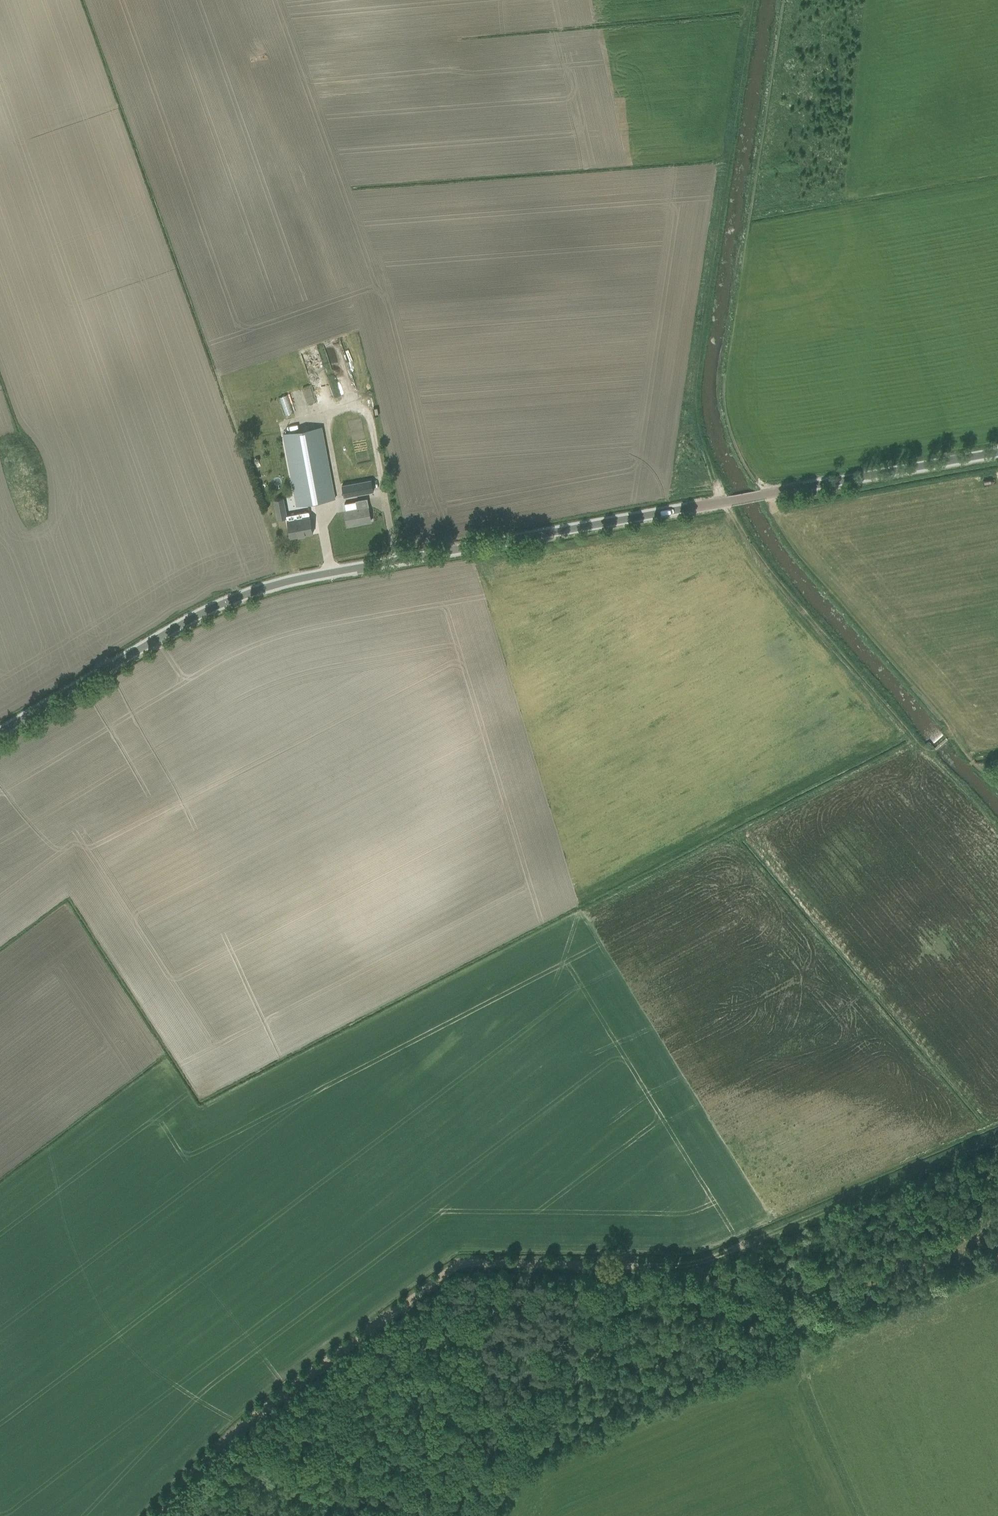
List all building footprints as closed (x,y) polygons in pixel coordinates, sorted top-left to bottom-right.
[(280,396),(284,415),(292,413),(289,394),(280,396)] [(338,462),(344,496),(379,490),(369,432),(358,434),(355,416),(337,419),(340,437),(344,461),(338,462)] [(333,489),(322,427),(284,433),(295,496),(296,505),(335,498),(333,489)] [(309,511),(286,515),(290,537),(313,533),(309,511)]
